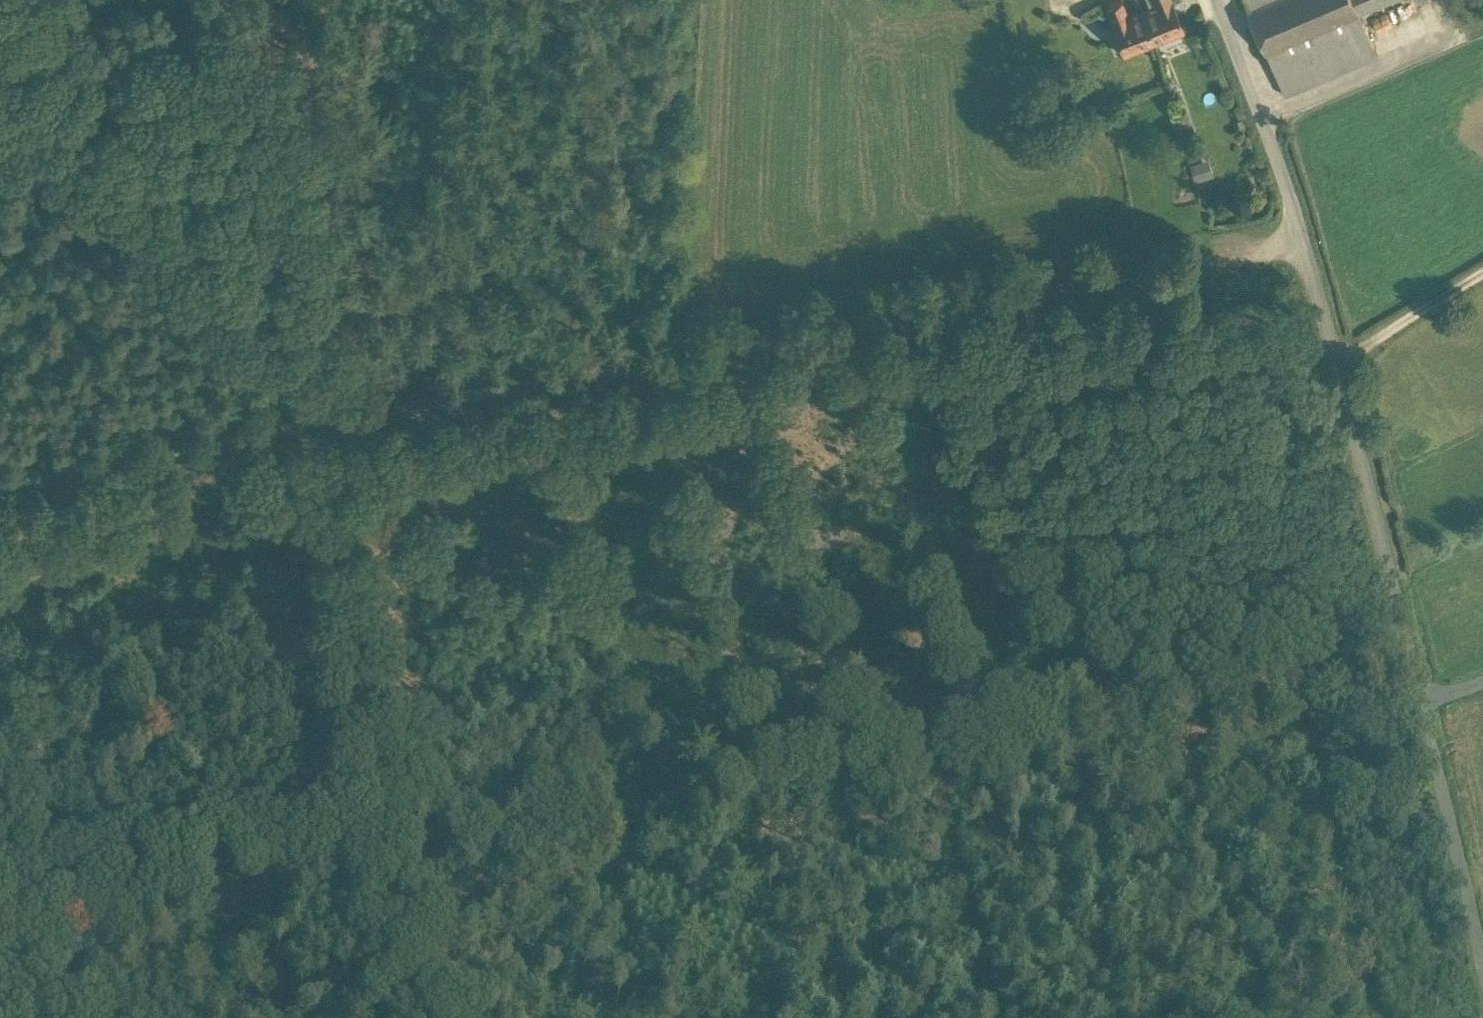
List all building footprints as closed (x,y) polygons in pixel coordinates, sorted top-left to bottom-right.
[(1188,23),(1179,0),(1150,0),(1132,7),(1129,0),(1111,0),(1110,0),(1128,47),(1188,23)] [(1286,97),(1389,53),(1370,9),(1390,0),(1245,0),(1286,97)] [(1197,178),(1215,172),(1210,155),(1192,160),(1197,178)]
